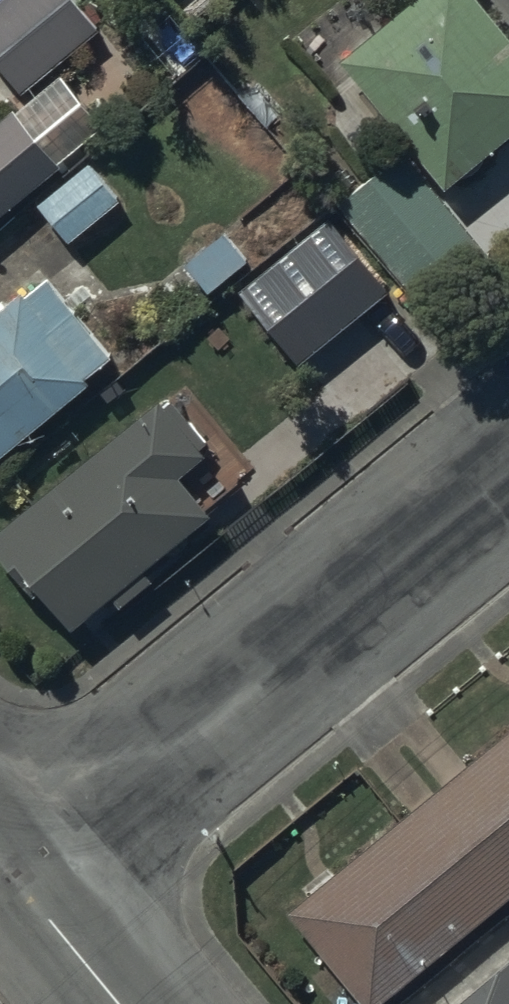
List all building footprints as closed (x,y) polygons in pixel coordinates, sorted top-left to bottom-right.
[(0,1),(0,66),(21,93),(103,26),(82,0),(1,0),(0,1)] [(350,53),(446,167),(508,115),(508,40),(476,0),(414,0),(350,53)] [(57,154),(13,102),(0,113),(0,201),(57,154)] [(402,156),(351,197),(428,293),(480,252),(402,156)] [(93,171),(43,211),(71,247),(121,207),(93,171)] [(333,218),(243,289),(301,360),(390,289),(333,218)] [(82,378),(78,372),(104,351),(44,276),(21,295),(18,291),(0,306),(0,443),(82,378)] [(70,614),(203,508),(172,468),(197,448),(192,442),(198,437),(169,402),(163,407),(158,402),(0,528),(0,545),(32,585),(41,578),(70,614)] [(366,1003),(373,1003),(508,893),(508,724),(286,907),(366,1003)] [(452,1003),(508,1003),(508,955),(452,1003)]
